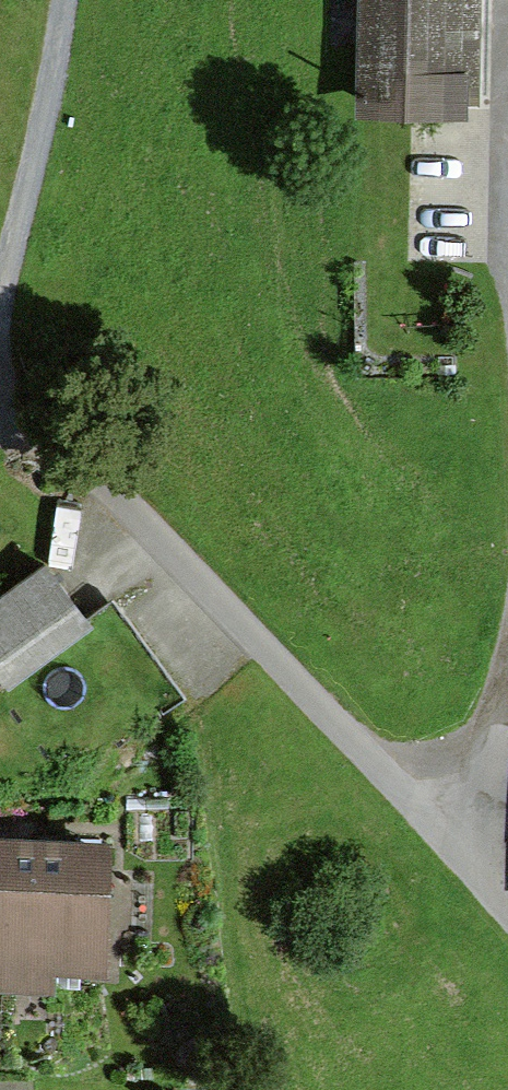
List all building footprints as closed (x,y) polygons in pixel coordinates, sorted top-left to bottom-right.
[(367,226),(468,226),(468,0),(367,0),(367,226)] [(93,623),(49,563),(0,599),(0,690),(93,623)] [(2,841),(1,928),(0,928),(0,987),(60,988),(61,963),(111,964),(113,843),(2,841)]
